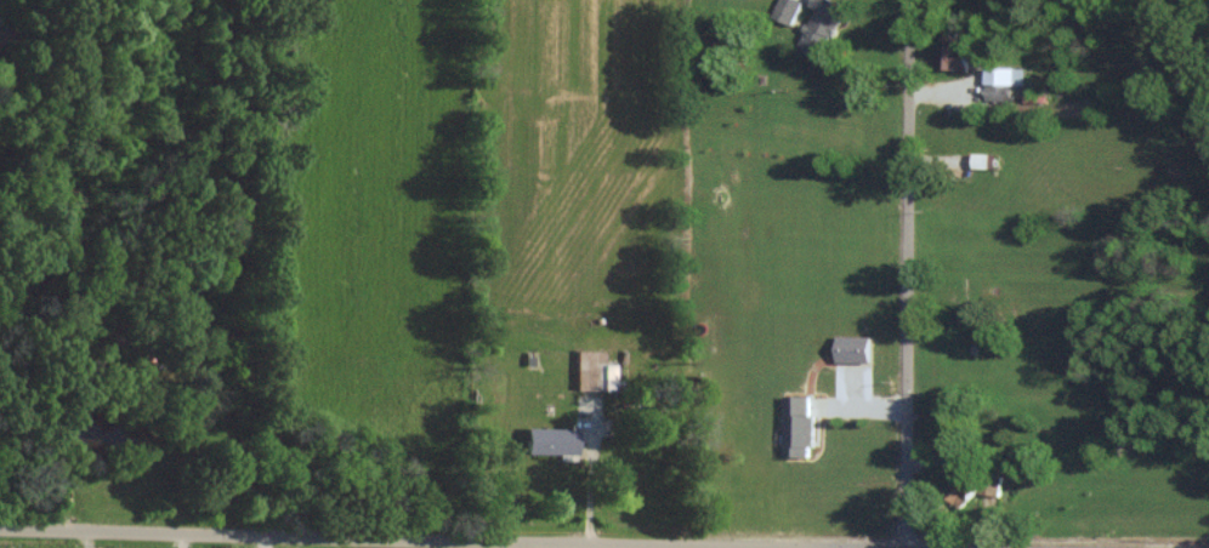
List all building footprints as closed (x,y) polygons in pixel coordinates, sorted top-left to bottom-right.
[(800,0),(777,0),(771,17),(791,24),(800,0)] [(796,48),(820,58),(844,3),(836,0),(809,0),(807,6),(812,8),(796,48)] [(933,69),(963,69),(964,45),(934,44),(933,69)] [(1011,100),(1011,84),(1023,85),(1024,67),(984,67),(983,99),(1011,100)] [(970,168),(988,168),(988,153),(970,153),(970,168)] [(833,362),(867,363),(868,336),(834,335),(833,362)] [(572,389),(612,390),(613,364),(601,364),(602,351),(574,350),(572,389)] [(810,457),(811,414),(807,414),(808,396),(783,395),(781,456),(810,457)] [(571,454),(572,428),(521,427),(520,453),(571,454)] [(937,490),(957,508),(973,489),(953,471),(937,490)] [(979,494),(999,495),(1000,477),(979,476),(979,494)]
